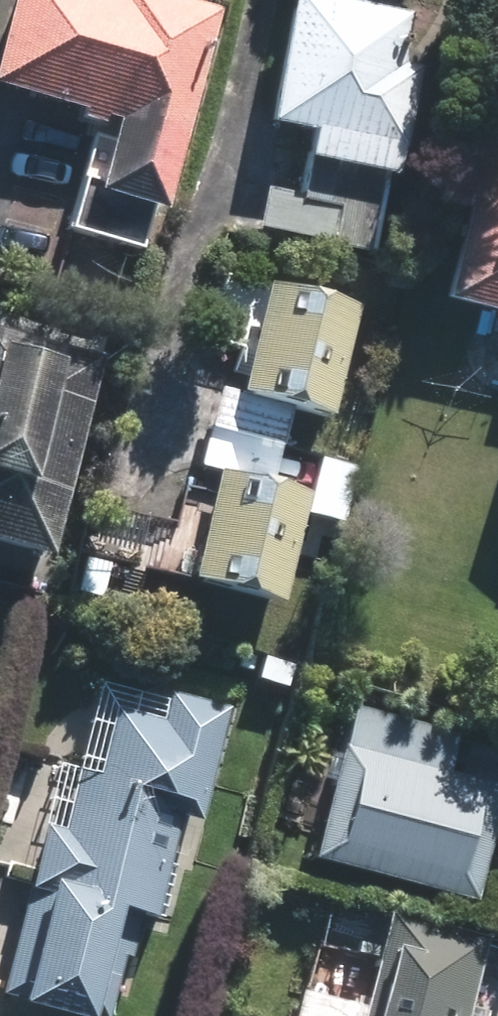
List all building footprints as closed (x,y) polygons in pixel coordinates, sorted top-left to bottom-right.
[(225,6),(203,0),(17,0),(0,63),(0,86),(117,118),(98,187),(170,208),(225,6)] [(262,121),(308,130),(297,192),(261,186),(253,228),(366,250),(381,170),(394,173),(414,64),(395,59),(406,9),(358,0),(285,0),(262,121)] [(472,169),(439,297),(497,313),(497,176),(472,169)] [(325,416),(354,306),(262,282),(232,392),(216,388),(206,424),(278,443),(287,405),(325,416)] [(98,353),(0,327),(0,543),(44,555),(98,353)] [(278,443),(206,424),(196,461),(213,466),(184,576),(276,600),(306,490),(268,480),(278,443)] [(351,462),(323,455),(313,496),(341,504),(351,462)] [(0,975),(0,991),(95,1015),(100,1015),(117,954),(126,957),(138,911),(149,915),(176,813),(194,818),(223,707),(164,691),(157,716),(112,705),(95,770),(75,765),(58,826),(42,821),(0,975)] [(457,729),(353,701),(341,742),(337,741),(306,855),(469,899),(497,795),(497,784),(445,770),(457,729)] [(250,797),(214,786),(205,815),(241,826),(250,797)] [(482,1006),(465,1002),(483,933),(386,909),(359,1015),(479,1015),(482,1006)]
